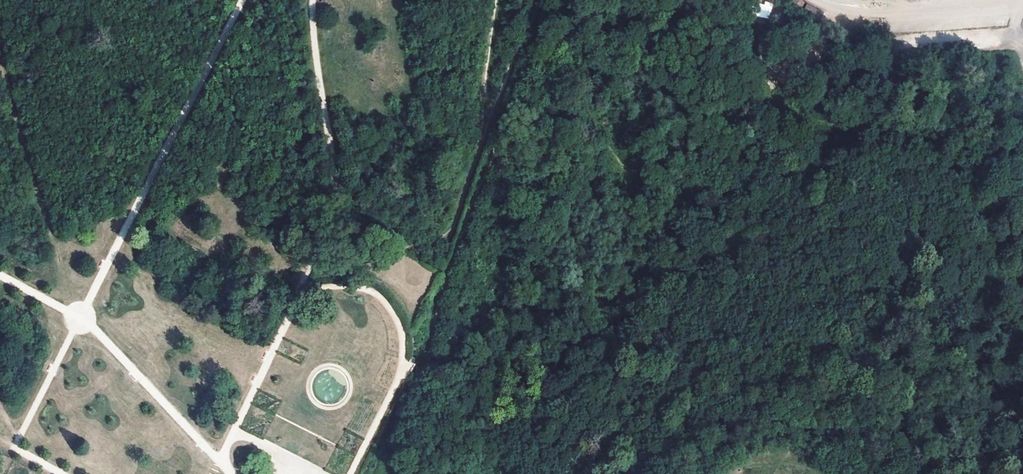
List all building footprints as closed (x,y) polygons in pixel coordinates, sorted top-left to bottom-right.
[(806,1),(803,0),(794,0),(787,12),(797,18),(806,1)] [(824,12),(807,3),(802,13),(818,22),(824,12)]
